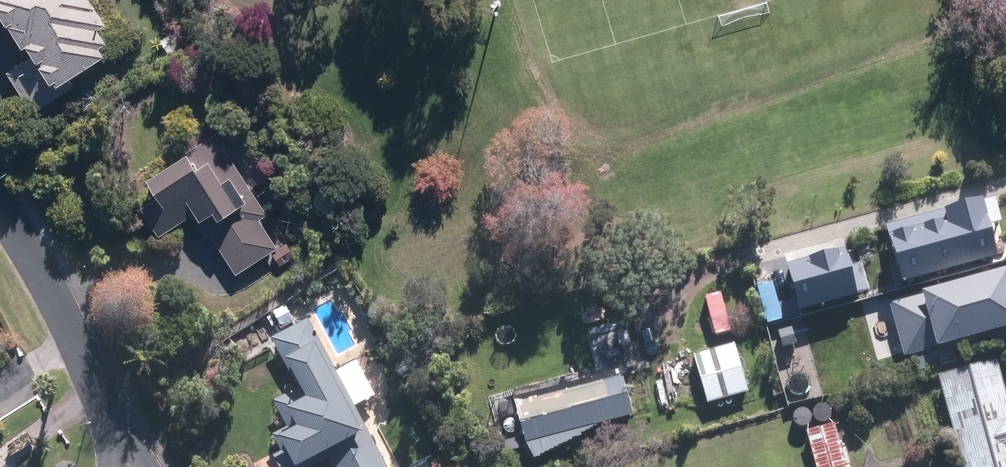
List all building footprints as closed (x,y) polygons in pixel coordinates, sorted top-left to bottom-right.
[(103,0),(5,0),(6,1),(3,2),(17,24),(18,23),(32,45),(36,43),(42,51),(10,71),(36,111),(77,85),(73,79),(114,53),(108,44),(116,40),(108,27),(116,21),(103,0)] [(272,214),(219,132),(189,152),(191,155),(157,177),(167,193),(146,206),(164,235),(196,214),(210,236),(214,233),(240,273),(282,246),(264,218),(272,214)] [(975,204),(917,221),(937,290),(859,311),(875,369),(1005,332),(1005,315),(975,204)] [(297,255),(291,244),(277,252),(279,255),(271,259),(276,267),(297,255)] [(298,322),(288,304),(276,312),(285,328),(298,322)] [(313,318),(276,338),(302,388),(278,401),(292,427),(277,435),(286,452),(279,456),(284,466),(318,466),(333,459),(337,466),(392,466),(313,318)] [(712,403),(752,392),(738,343),(698,355),(712,403)] [(944,375),(968,466),(1005,466),(1005,373),(1002,359),(944,375)] [(815,392),(829,388),(825,374),(811,378),(815,392)] [(532,444),(619,420),(607,378),(548,394),(545,386),(518,393),(532,444)] [(840,423),(811,431),(820,466),(851,466),(840,423)]
